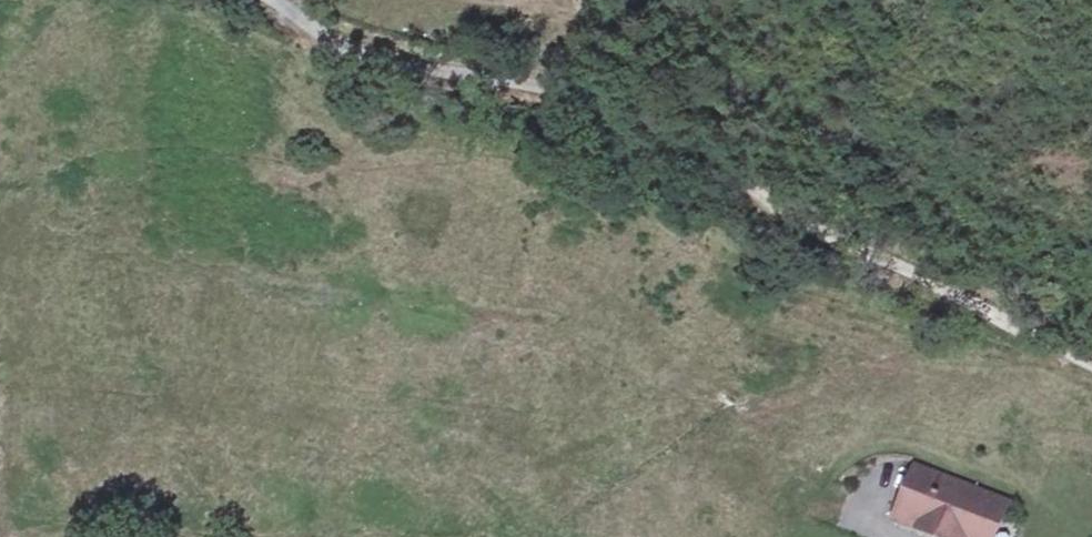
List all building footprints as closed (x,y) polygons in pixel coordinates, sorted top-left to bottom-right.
[(906,514),(945,533),(950,522),(981,536),(995,536),(1009,505),(927,466),(906,514)] [(950,522),(945,533),(955,536),(981,536),(950,522)]
